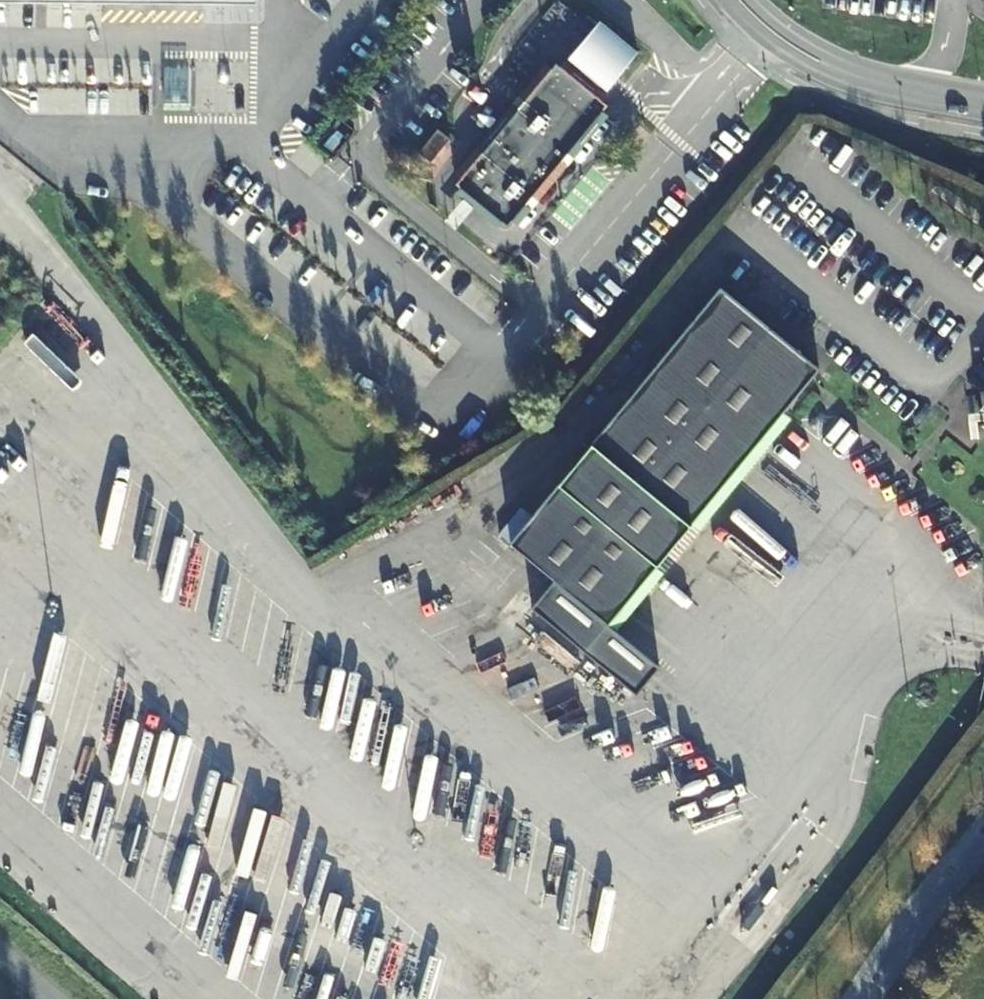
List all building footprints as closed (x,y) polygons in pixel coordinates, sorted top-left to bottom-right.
[(543,6),(524,29),(547,47),(566,25),(543,6)] [(600,19),(568,57),(606,89),(638,51),(600,19)] [(523,103),(456,184),(507,226),(526,203),(529,205),(534,199),(531,197),(562,160),(565,162),(569,156),(567,154),(607,105),(604,103),(581,84),(556,63),(527,99),(523,103)] [(338,118),(317,145),(334,159),(356,132),(338,118)] [(438,129),(418,153),(431,163),(450,139),(438,129)] [(606,626),(813,369),(714,288),(527,520),(506,546),(551,582),(528,610),(635,696),(657,668),(606,626)] [(485,527),(506,546),(527,520),(506,501),(485,527)]
